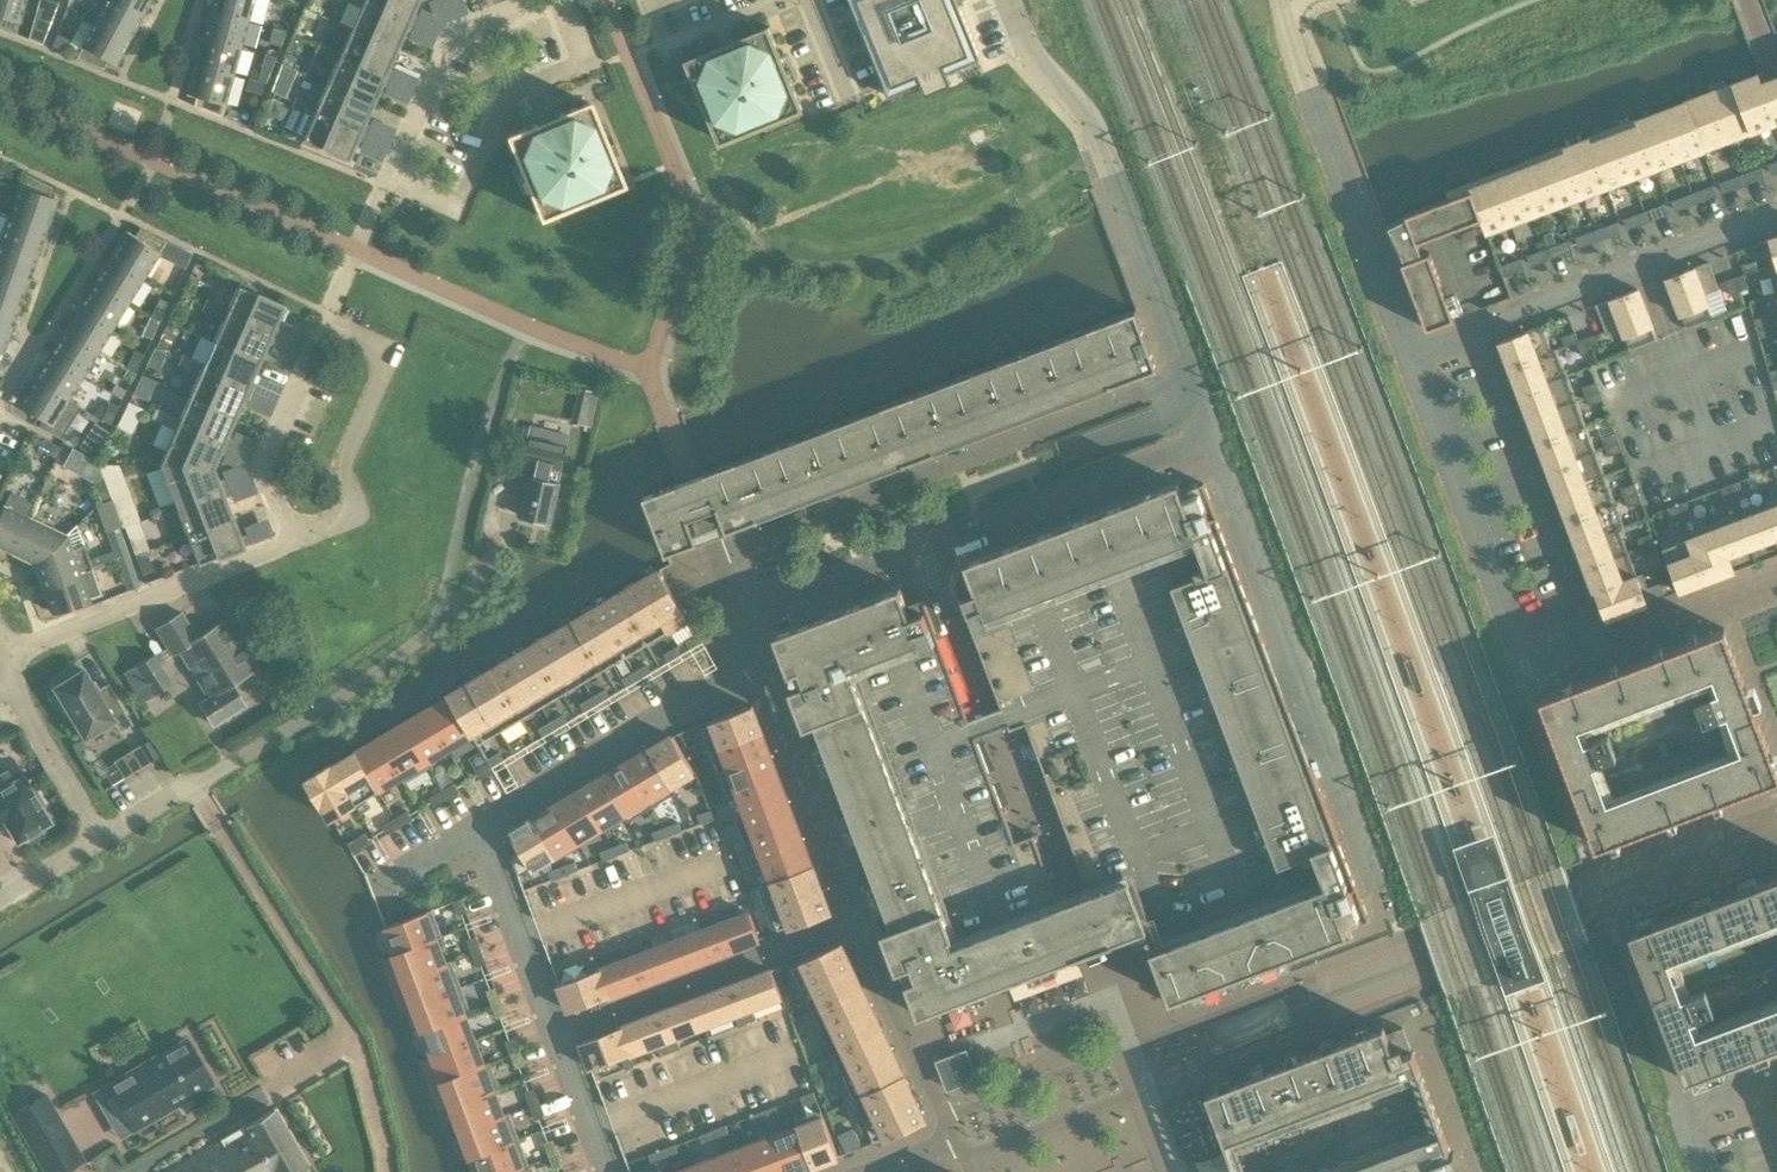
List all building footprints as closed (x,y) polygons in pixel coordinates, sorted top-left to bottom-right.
[(16,34),(25,0),(0,0),(0,28),(16,34)] [(96,19),(130,37),(143,11),(122,0),(106,0),(96,19)] [(143,11),(149,0),(122,0),(143,11)] [(212,9),(248,19),(254,0),(214,0),(212,9)] [(363,1),(414,23),(417,14),(411,11),(416,0),(364,0),(363,1)] [(981,58),(957,0),(849,0),(889,96),(922,82),(927,93),(952,83),(947,72),(981,58)] [(363,1),(361,6),(351,28),(395,47),(403,28),(410,31),(414,23),(363,1)] [(212,9),(204,37),(241,47),(248,19),(212,9)] [(96,19),(76,58),(104,69),(109,59),(116,63),(130,37),(96,19)] [(688,60),(722,141),(803,108),(770,26),(740,39),(742,45),(721,54),(718,48),(688,60)] [(274,27),(269,43),(281,47),(287,32),(283,30),(274,27)] [(351,28),(342,50),(339,56),(389,78),(393,69),(387,66),(395,47),(351,28)] [(70,40),(58,34),(52,46),(64,52),(70,40)] [(241,47),(204,37),(196,64),(233,74),(241,47)] [(326,57),(331,45),(320,41),(315,52),(326,57)] [(337,61),(339,56),(342,50),(331,45),(326,57),(337,61)] [(398,52),(387,93),(413,100),(424,59),(398,52)] [(258,80),(264,82),(268,83),(276,57),(265,54),(258,80)] [(327,83),(371,102),(379,83),(386,86),(389,78),(339,56),(337,61),(327,83)] [(233,74),(196,64),(188,93),(196,95),(194,105),(222,116),(233,74)] [(282,64),(271,91),(285,97),(296,70),(282,64)] [(1763,84),(1759,75),(1734,85),(1751,131),(1776,121),(1773,112),(1776,111),(1776,79),(1763,84)] [(249,77),(246,89),(260,93),(264,82),(258,80),(249,77)] [(327,83),(318,105),(315,111),(365,132),(369,124),(363,121),(371,102),(327,83)] [(1734,85),(1710,94),(1727,140),(1751,131),(1734,85)] [(1710,94),(1686,103),(1703,149),(1727,140),(1710,94)] [(302,111),(307,100),(296,96),(291,107),(299,110),(302,111)] [(318,105),(307,100),(302,111),(313,116),(315,111),(318,105)] [(506,135),(540,216),(621,183),(588,101),(558,114),(560,120),(539,129),(536,122),(506,135)] [(1686,103),(1662,112),(1679,158),(1703,149),(1686,103)] [(301,142),(318,150),(320,146),(346,158),(355,138),(362,141),(365,132),(315,111),(313,116),(302,111),(299,110),(291,129),(292,130),(290,133),(303,138),(301,142)] [(1662,112),(1638,121),(1655,167),(1679,158),(1662,112)] [(1638,121),(1614,130),(1631,176),(1655,167),(1638,121)] [(1614,130),(1590,139),(1607,185),(1631,176),(1614,130)] [(1590,139),(1565,148),(1583,194),(1607,185),(1590,139)] [(1565,148),(1541,158),(1559,203),(1583,194),(1565,148)] [(1541,158),(1517,167),(1535,213),(1559,203),(1541,158)] [(1517,167),(1493,176),(1511,222),(1535,213),(1517,167)] [(1759,168),(1741,175),(1744,185),(1763,178),(1759,168)] [(25,173),(11,214),(47,227),(56,199),(49,196),(52,186),(25,173)] [(1744,185),(1741,175),(1722,182),(1726,192),(1744,185)] [(1480,218),(1485,231),(1511,222),(1493,176),(1469,185),(1478,208),(1482,218),(1480,218)] [(1407,216),(1388,225),(1406,262),(1402,263),(1418,304),(1445,293),(1430,252),(1423,255),(1418,242),(1480,218),(1482,218),(1478,208),(1469,185),(1448,193),(1450,198),(1406,215),(1407,216)] [(1711,187),(1693,194),(1696,203),(1715,196),(1711,187)] [(1696,203),(1693,194),(1674,201),(1678,210),(1696,203)] [(1663,205),(1645,212),(1648,221),(1667,214),(1663,205)] [(1648,221),(1645,212),(1626,219),(1630,228),(1648,221)] [(11,214),(1,242),(37,254),(47,227),(11,214)] [(1615,223),(1596,230),(1600,240),(1619,233),(1615,223)] [(111,258),(144,278),(167,241),(140,228),(134,237),(127,232),(111,258)] [(1600,240),(1596,230),(1578,237),(1581,247),(1600,240)] [(1567,241),(1548,248),(1552,258),(1571,251),(1567,241)] [(0,245),(0,271),(28,281),(37,254),(1,242),(0,245)] [(1552,258),(1548,248),(1530,255),(1533,265),(1552,258)] [(144,278),(111,258),(96,282),(129,302),(144,278)] [(1504,276),(1522,269),(1519,260),(1500,267),(1504,276)] [(1758,270),(1756,261),(1742,265),(1744,274),(1758,270)] [(1667,278),(1686,329),(1714,319),(1705,295),(1720,289),(1709,262),(1667,278)] [(0,271),(0,301),(18,307),(28,281),(0,271)] [(1744,274),(1735,278),(1740,291),(1749,288),(1744,274)] [(1735,278),(1726,281),(1731,295),(1740,291),(1735,278)] [(129,302),(96,282),(81,306),(114,326),(129,302)] [(240,282),(228,308),(226,313),(276,336),(280,327),(273,324),(282,304),(255,293),(257,289),(240,282)] [(1606,332),(1621,326),(1630,350),(1657,340),(1638,289),(1596,305),(1606,332)] [(159,298),(151,316),(160,320),(169,302),(159,298)] [(213,314),(218,303),(207,298),(202,310),(213,314)] [(9,334),(18,307),(0,301),(0,331),(9,334)] [(218,303),(213,314),(224,319),(226,313),(228,308),(218,303)] [(114,326),(81,306),(66,330),(99,350),(114,326)] [(688,480),(677,484),(645,496),(667,554),(699,542),(698,539),(708,535),(727,528),(728,531),(1158,368),(1136,310),(706,473),(688,480)] [(224,319),(214,341),(257,360),(266,341),(272,344),(276,336),(226,313),(224,319)] [(1755,319),(1757,328),(1771,324),(1768,315),(1755,319)] [(151,339),(159,323),(149,318),(141,334),(151,339)] [(1771,324),(1757,328),(1760,337),(1774,333),(1771,324)] [(1500,341),(1510,367),(1558,349),(1558,348),(1552,350),(1542,325),(1500,341)] [(99,350),(66,330),(51,355),(83,375),(99,350)] [(9,334),(0,331),(0,359),(9,334)] [(1565,346),(1577,342),(1579,341),(1576,332),(1562,337),(1565,346)] [(1595,336),(1586,339),(1591,352),(1600,349),(1595,336)] [(1586,339),(1577,342),(1582,356),(1591,352),(1586,339)] [(214,341),(204,363),(202,368),(252,391),(256,382),(249,379),(257,360),(214,341)] [(1510,367),(1520,392),(1567,374),(1558,349),(1510,367)] [(126,367),(135,372),(143,354),(134,350),(126,367)] [(189,369),(193,358),(183,353),(178,365),(189,369)] [(83,375),(51,355),(36,379),(68,399),(83,375)] [(193,358),(189,369),(199,374),(202,368),(204,363),(193,358)] [(199,374),(190,396),(233,416),(242,396),(248,399),(252,391),(202,368),(199,374)] [(1520,392),(1529,418),(1577,400),(1567,374),(1520,392)] [(68,399),(36,379),(20,404),(42,418),(53,424),(68,399)] [(1583,387),(1586,396),(1600,391),(1596,382),(1583,387)] [(584,387),(581,401),(598,406),(601,391),(584,387)] [(1600,391),(1586,396),(1589,405),(1603,400),(1600,391)] [(190,396),(180,418),(178,423),(227,447),(232,437),(225,434),(233,416),(190,396)] [(1529,418),(1539,443),(1587,425),(1577,400),(1529,418)] [(105,421),(110,424),(118,406),(109,401),(101,419),(105,421)] [(163,424),(168,412),(156,407),(151,418),(163,424)] [(562,444),(568,418),(538,411),(532,437),(530,437),(524,462),(538,465),(535,478),(530,477),(521,515),(537,519),(538,522),(543,523),(547,521),(552,522),(561,484),(558,483),(567,445),(562,444)] [(168,412),(163,424),(175,429),(178,423),(180,418),(168,412)] [(37,425),(37,426),(60,437),(64,431),(53,424),(42,418),(37,425)] [(93,423),(79,447),(96,457),(110,433),(93,423)] [(175,429),(160,465),(211,466),(218,451),(224,454),(227,447),(178,423),(175,429)] [(1539,443),(1548,469),(1596,451),(1587,425),(1539,443)] [(1602,438),(1605,447),(1619,442),(1616,433),(1602,438)] [(62,447),(44,439),(39,449),(57,458),(62,447)] [(1619,442),(1605,447),(1609,456),(1622,451),(1619,442)] [(1548,469),(1558,494),(1606,476),(1596,451),(1548,469)] [(160,465),(174,501),(176,506),(227,487),(224,478),(217,480),(211,466),(160,465)] [(1201,473),(1085,517),(955,568),(933,576),(925,579),(902,588),(901,587),(850,606),(775,635),(795,687),(791,688),(898,970),(902,969),(920,1015),(921,1014),(939,1062),(949,1088),(978,1077),(995,1071),(1105,1029),(1106,1033),(1107,1033),(1159,1171),(1441,1171),(1439,1167),(1456,1161),(1402,1018),(1226,1085),(1225,1083),(1225,1082),(1215,1056),(1213,1057),(1201,1027),(1204,1026),(1194,1000),(1194,999),(1193,997),(1374,928),(1201,473)] [(1558,494),(1568,519),(1615,501),(1606,476),(1558,494)] [(92,481),(100,503),(111,499),(103,477),(92,481)] [(1739,482),(1730,485),(1735,499),(1744,495),(1739,482)] [(1621,489),(1625,498),(1638,493),(1635,484),(1621,489)] [(1735,499),(1730,485),(1721,488),(1726,502),(1735,499)] [(124,487),(109,493),(111,499),(118,518),(133,512),(124,487)] [(227,487),(176,506),(178,512),(186,533),(231,516),(223,498),(230,495),(227,487)] [(4,505),(0,513),(0,545),(12,551),(28,517),(35,504),(10,492),(4,505)] [(1638,493),(1625,498),(1628,507),(1642,502),(1638,493)] [(1767,503),(1776,530),(1776,499),(1767,503)] [(174,501),(161,506),(166,517),(178,512),(176,506),(174,501)] [(1568,519),(1577,545),(1625,527),(1615,501),(1568,519)] [(1686,501),(1677,505),(1683,519),(1692,515),(1686,501)] [(1741,513),(1759,561),(1776,554),(1776,530),(1767,503),(1741,513)] [(1683,519),(1677,505),(1668,508),(1674,522),(1683,519)] [(166,517),(161,506),(149,510),(154,522),(166,517)] [(1741,513),(1714,523),(1732,570),(1759,561),(1741,513)] [(239,536),(231,516),(186,533),(198,563),(249,543),(245,534),(239,536)] [(66,535),(28,517),(12,551),(35,562),(66,535)] [(129,556),(121,535),(116,521),(105,525),(118,560),(129,556)] [(1714,523),(1688,533),(1706,580),(1732,570),(1714,523)] [(35,562),(43,586),(92,569),(89,560),(76,525),(66,535),(35,562)] [(1577,545),(1586,569),(1629,553),(1620,530),(1625,528),(1625,527),(1577,545)] [(1706,580),(1688,533),(1661,543),(1679,591),(1706,580)] [(1637,539),(1641,548),(1655,543),(1651,534),(1637,539)] [(1655,543),(1641,548),(1644,557),(1658,552),(1655,543)] [(145,548),(134,552),(141,570),(152,566),(145,548)] [(1586,569),(1595,592),(1643,574),(1643,573),(1637,575),(1629,553),(1586,569)] [(103,555),(89,560),(92,569),(106,564),(103,555)] [(136,575),(129,556),(118,560),(125,579),(136,575)] [(92,569),(43,586),(53,613),(102,596),(92,569)] [(661,571),(638,583),(668,632),(690,619),(661,571)] [(1643,574),(1595,592),(1605,619),(1653,601),(1643,574)] [(1661,585),(1665,596),(1679,591),(1674,580),(1661,585)] [(638,583),(617,595),(647,645),(668,632),(638,583)] [(617,595),(597,607),(626,657),(647,645),(617,595)] [(597,607),(576,620),(605,670),(626,657),(597,607)] [(258,668),(227,619),(198,638),(182,613),(157,629),(173,655),(180,651),(209,697),(201,702),(214,724),(245,704),(232,684),(258,668)] [(576,620),(555,632),(585,682),(605,670),(576,620)] [(1776,777),(1776,766),(1725,628),(1540,697),(1597,846),(1776,777)] [(555,632),(534,644),(564,694),(585,682),(555,632)] [(698,634),(686,641),(691,649),(703,642),(698,634)] [(534,644),(513,657),(543,707),(564,694),(534,644)] [(676,647),(664,654),(669,662),(681,655),(676,647)] [(143,702),(172,683),(154,654),(125,673),(143,702)] [(513,657),(492,669),(522,719),(543,707),(513,657)] [(647,664),(635,672),(639,680),(652,672),(647,664)] [(57,685),(54,687),(61,700),(59,701),(68,716),(70,714),(84,738),(114,720),(113,719),(125,711),(108,683),(96,690),(83,669),(68,678),(68,677),(56,684),(57,685)] [(492,669),(472,682),(501,731),(522,719),(492,669)] [(635,672),(622,679),(627,687),(639,680),(635,672)] [(472,682),(449,695),(450,696),(473,735),(479,745),(501,731),(472,682)] [(606,689),(593,696),(598,704),(610,697),(606,689)] [(426,710),(450,749),(473,735),(450,696),(426,710)] [(593,696),(581,704),(586,712),(598,704),(593,696)] [(693,755),(708,750),(707,749),(762,729),(753,705),(698,726),(704,741),(690,746),(693,755)] [(426,710),(402,724),(429,768),(430,768),(427,763),(450,749),(426,710)] [(564,714),(551,721),(556,729),(568,722),(564,714)] [(551,721),(539,728),(544,736),(556,729),(551,721)] [(379,738),(405,782),(429,768),(402,724),(379,738)] [(707,749),(708,750),(716,772),(770,751),(762,729),(707,749)] [(673,736),(649,750),(670,786),(672,785),(694,772),(673,736)] [(356,752),(379,791),(402,778),(405,783),(405,782),(379,738),(356,752)] [(137,747),(148,763),(161,755),(151,739),(137,747)] [(522,739),(510,746),(514,754),(526,747),(522,739)] [(672,785),(670,786),(649,750),(628,762),(626,763),(648,799),(649,799),(653,806),(677,792),(672,785)] [(716,772),(724,795),(779,774),(770,751),(716,772)] [(332,764),(356,805),(379,791),(356,752),(333,765),(332,764)] [(499,752),(487,759),(492,767),(504,760),(499,752)] [(476,771),(481,779),(494,772),(489,763),(476,771)] [(624,813),(623,814),(628,821),(653,806),(649,799),(648,799),(626,763),(603,778),(624,813)] [(323,805),(332,819),(356,805),(332,764),(307,779),(308,780),(307,781),(322,806),(323,805)] [(6,823),(17,842),(27,836),(29,839),(43,831),(41,828),(51,822),(41,806),(44,804),(36,791),(33,792),(20,770),(15,773),(11,768),(0,775),(0,779),(1,781),(0,782),(0,827),(6,823)] [(724,795),(733,817),(787,797),(779,774),(724,795)] [(603,778),(580,791),(601,827),(623,814),(624,813),(603,778)] [(455,783),(442,791),(447,799),(460,792),(455,783)] [(430,798),(435,806),(447,799),(442,791),(430,798)] [(578,792),(556,805),(578,841),(579,840),(601,827),(580,791),(579,791),(577,792),(578,792)] [(733,817),(742,840),(796,819),(790,804),(791,804),(788,798),(787,797),(733,817)] [(556,805),(534,819),(555,854),(553,855),(556,860),(582,845),(579,840),(578,841),(556,805)] [(711,809),(709,810),(697,814),(701,823),(714,818),(711,809)] [(408,811),(396,818),(401,827),(413,820),(408,811)] [(383,826),(388,834),(401,827),(396,818),(383,826)] [(555,854),(534,819),(510,832),(520,850),(511,855),(511,856),(518,876),(553,855),(555,854)] [(742,840),(750,863),(805,842),(804,842),(805,842),(804,840),(796,819),(742,840)] [(678,822),(665,827),(668,836),(682,831),(678,822)] [(668,836),(665,827),(652,832),(655,841),(668,836)] [(1494,832),(1453,847),(1469,890),(1509,876),(1494,832)] [(372,844),(365,833),(348,843),(355,854),(372,844)] [(626,841),(613,846),(616,855),(630,850),(626,841)] [(750,863),(759,885),(813,865),(805,842),(750,863)] [(616,855),(613,846),(600,852),(603,860),(616,855)] [(575,861),(562,866),(565,875),(578,870),(575,861)] [(759,885),(767,908),(822,888),(813,865),(759,885)] [(565,875),(562,866),(548,871),(552,880),(565,875)] [(1686,1080),(1776,1046),(1776,876),(1630,932),(1686,1080)] [(1457,905),(1468,901),(1461,882),(1430,894),(1437,913),(1452,907),(1453,909),(1454,910),(1458,909),(1457,908),(1458,907),(1457,905)] [(822,888),(767,908),(777,932),(831,912),(822,888)] [(453,901),(458,914),(467,911),(462,897),(453,901)] [(433,909),(385,927),(395,953),(443,935),(433,909)] [(715,912),(706,915),(711,927),(720,924),(715,912)] [(720,924),(711,927),(721,953),(759,939),(750,912),(720,924)] [(706,915),(697,918),(702,930),(711,927),(706,915)] [(702,930),(673,941),(683,968),(721,953),(711,927),(702,930)] [(443,935),(395,953),(404,979),(453,961),(452,960),(447,962),(438,938),(443,936),(443,935)] [(468,940),(473,953),(482,950),(477,936),(468,940)] [(640,940),(631,944),(636,956),(645,952),(640,940)] [(645,952),(636,956),(646,982),(683,968),(673,941),(645,952)] [(842,942),(789,967),(800,989),(852,964),(842,942)] [(631,944),(622,947),(627,959),(636,956),(631,944)] [(473,953),(478,967),(487,963),(482,950),(473,953)] [(627,959),(598,970),(608,996),(646,982),(636,956),(627,959)] [(593,958),(585,961),(589,973),(598,970),(593,958)] [(404,979),(414,1005),(462,987),(453,961),(404,979)] [(852,964),(800,989),(810,1011),(863,986),(852,964)] [(589,973),(559,985),(569,1011),(608,996),(598,970),(589,973)] [(772,970),(733,985),(743,1011),(752,1008),(782,997),(772,970)] [(733,985),(695,999),(705,1025),(734,1014),(743,1011),(733,985)] [(863,986),(810,1011),(821,1033),(873,1009),(863,986)] [(414,1005),(424,1030),(472,1012),(462,987),(414,1005)] [(487,990),(492,1004),(501,1000),(496,987),(487,990)] [(695,999),(658,1013),(668,1040),(677,1036),(705,1025),(695,999)] [(492,1004),(497,1018),(506,1014),(501,1000),(492,1004)] [(752,1008),(743,1011),(748,1023),(756,1020),(752,1008)] [(873,1009),(821,1033),(832,1056),(884,1031),(873,1009)] [(743,1011),(734,1014),(739,1026),(748,1023),(743,1011)] [(472,1012),(424,1030),(433,1055),(476,1039),(467,1015),(472,1013),(472,1012)] [(658,1013),(620,1028),(630,1054),(659,1043),(668,1040),(658,1013)] [(620,1028),(582,1042),(591,1068),(621,1057),(630,1054),(620,1028)] [(884,1031),(832,1056),(842,1078),(895,1053),(884,1031)] [(677,1036),(668,1040),(672,1052),(681,1048),(677,1036)] [(186,1038),(109,1083),(128,1118),(118,1124),(124,1135),(212,1084),(186,1038)] [(506,1041),(511,1055),(520,1051),(515,1038),(506,1041)] [(476,1039),(433,1055),(443,1081),(491,1062),(490,1061),(485,1063),(476,1039)] [(668,1040),(659,1043),(663,1055),(672,1052),(668,1040)] [(511,1055),(516,1068),(526,1065),(520,1051),(511,1055)] [(895,1053),(842,1078),(853,1100),(905,1075),(895,1053)] [(630,1054),(621,1057),(626,1069),(635,1066),(630,1054)] [(443,1081),(452,1106),(500,1088),(491,1062),(443,1081)] [(905,1075),(853,1100),(863,1122),(916,1097),(905,1075)] [(500,1088),(452,1106),(462,1131),(510,1113),(510,1112),(504,1114),(495,1091),(501,1089),(500,1088)] [(525,1092),(530,1106),(540,1102),(534,1088),(525,1092)] [(814,1092),(801,1097),(804,1106),(817,1100),(814,1092)] [(13,1113),(48,1171),(60,1171),(84,1158),(46,1094),(13,1113)] [(916,1097),(863,1122),(874,1145),(918,1123),(924,1115),(916,1097)] [(535,1119),(545,1116),(540,1102),(530,1106),(535,1119)] [(763,1111),(767,1120),(780,1115),(777,1106),(763,1111)] [(276,1109),(276,1108),(164,1171),(302,1171),(310,1168),(276,1109)] [(753,1125),(767,1120),(763,1111),(750,1116),(753,1125)] [(795,1121),(797,1127),(798,1126),(813,1166),(839,1157),(821,1111),(795,1121)] [(462,1131),(472,1157),(520,1139),(510,1113),(462,1131)] [(713,1130),(716,1139),(729,1134),(726,1125),(713,1130)] [(787,1171),(798,1171),(813,1166),(798,1126),(797,1127),(773,1136),(787,1171)] [(854,1129),(840,1136),(847,1150),(861,1143),(854,1129)] [(703,1144),(716,1139),(713,1130),(699,1135),(703,1144)] [(773,1136),(748,1146),(758,1171),(787,1171),(773,1136)] [(477,1171),(508,1171),(529,1164),(520,1139),(472,1157),(477,1171)] [(559,1153),(554,1139),(544,1142),(550,1156),(559,1153)] [(662,1149),(665,1158),(679,1153),(675,1144),(662,1149)] [(729,1171),(758,1171),(748,1146),(722,1155),(729,1171)] [(652,1163),(665,1158),(662,1149),(648,1155),(652,1163)] [(550,1156),(555,1170),(564,1166),(559,1153),(550,1156)] [(700,1171),(729,1171),(722,1155),(697,1165),(700,1171)] [(524,1167),(530,1165),(529,1164),(508,1171),(526,1171),(524,1167)]
